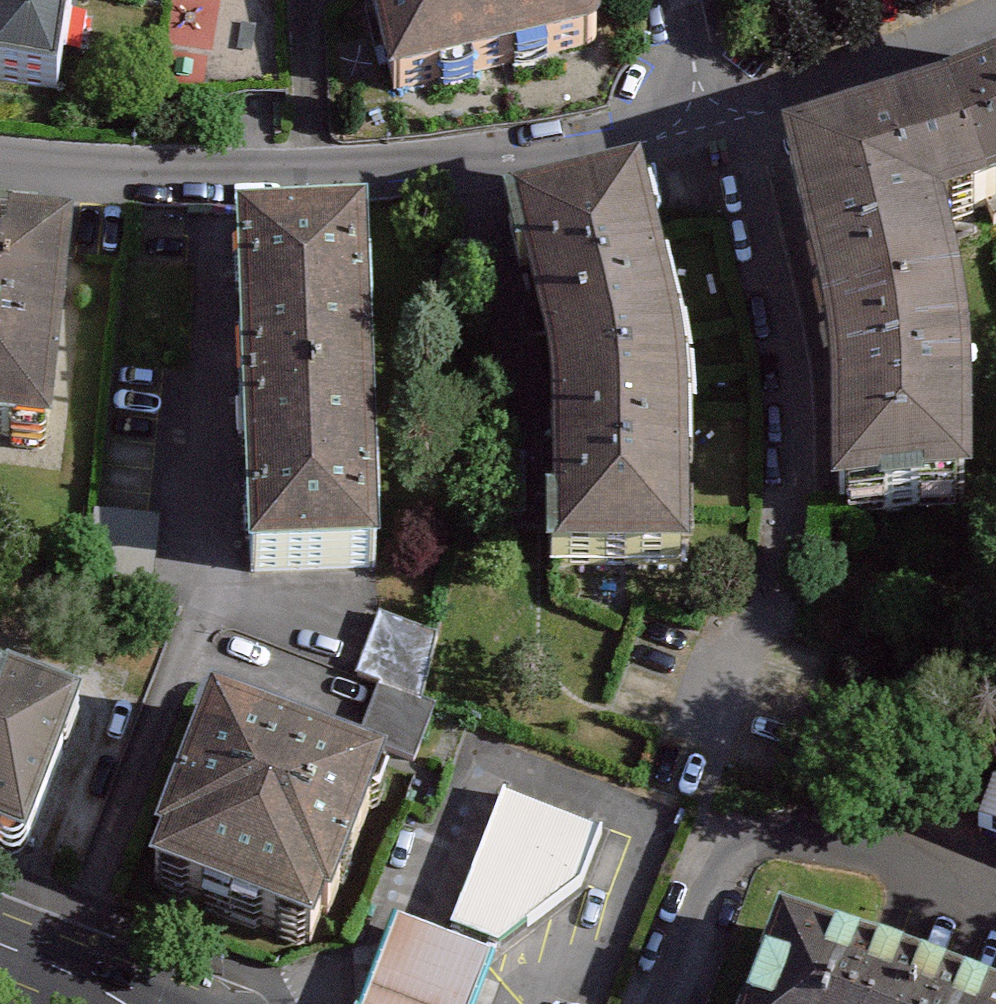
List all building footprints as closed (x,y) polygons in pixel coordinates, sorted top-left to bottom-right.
[(62,93),(77,0),(0,0),(0,83),(62,93)] [(397,95),(591,50),(601,44),(604,35),(603,26),(596,0),(374,0),(397,95)] [(995,201),(995,88),(959,103),(995,201)] [(959,103),(789,156),(832,334),(976,303),(957,231),(995,216),(995,201),(959,103)] [(546,350),(550,372),(689,354),(685,335),(645,173),(510,205),(546,350)] [(239,233),(246,403),(377,400),(371,228),(239,233)] [(71,241),(0,234),(0,446),(51,451),(71,241)] [(976,303),(832,334),(841,397),(840,522),(989,518),(989,417),(987,360),(976,303)] [(692,371),(689,354),(550,372),(554,397),(557,571),(696,570),(695,404),(692,371)] [(383,573),(377,400),(246,403),(253,579),(383,573)] [(98,497),(90,575),(154,579),(151,515),(98,497)] [(441,639),(383,618),(360,680),(383,688),(361,745),(418,765),(439,710),(426,705),(441,639)] [(83,719),(0,687),(0,856),(25,866),(83,719)] [(387,777),(205,708),(148,857),(154,859),(142,890),(312,954),(323,925),(330,928),(387,777)] [(995,828),(995,777),(984,824),(995,828)] [(606,837),(507,799),(451,947),(397,926),(368,1003),(480,1003),(495,965),(590,895),(606,837)] [(774,925),(746,1003),(994,1003),(774,925)]
